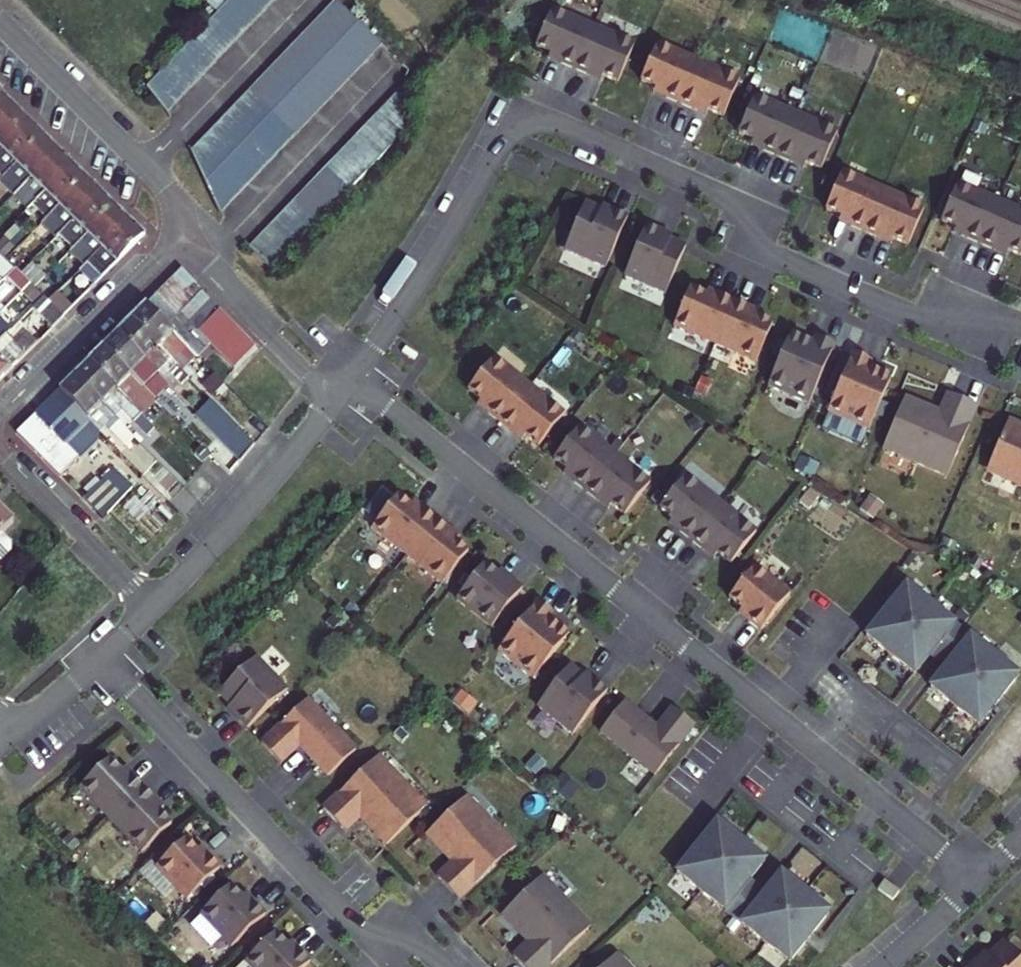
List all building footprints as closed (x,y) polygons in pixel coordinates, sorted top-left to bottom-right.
[(147,88),(166,116),(277,0),(232,0),(147,88)] [(335,4),(191,154),(219,213),(220,215),(381,48),(358,26),(335,4)] [(560,62),(575,68),(593,25),(552,7),(535,45),(551,52),(562,57),(560,62)] [(593,25),(575,68),(590,75),(592,70),(603,74),(618,81),(635,43),(593,25)] [(665,96),(680,103),(698,59),(657,42),(641,80),(656,86),(667,91),(665,96)] [(548,57),(560,62),(562,57),(551,52),(548,57)] [(698,59),(680,103),(695,109),(697,104),(708,109),(724,115),(740,77),(698,59)] [(592,70),(590,75),(601,80),(603,74),(592,70)] [(656,86),(654,91),(665,96),(667,91),(656,86)] [(17,108),(9,100),(2,94),(0,96),(0,125),(17,108)] [(399,95),(250,250),(273,271),(407,131),(399,95)] [(762,150),(777,157),(795,113),(754,96),(737,134),(752,140),(764,145),(762,150)] [(695,109),(706,114),(708,109),(697,104),(695,109)] [(31,122),(23,115),(17,108),(0,125),(0,153),(31,122)] [(795,113),(777,157),(792,163),(794,158),(805,163),(820,170),(837,131),(795,113)] [(45,137),(38,129),(31,122),(0,153),(0,175),(4,178),(45,137)] [(0,182),(0,183),(13,196),(59,150),(52,143),(45,137),(4,178),(0,182)] [(752,140),(750,145),(762,150),(764,145),(752,140)] [(66,157),(59,150),(13,196),(27,210),(31,206),(73,164),(66,157)] [(794,158),(792,163),(803,168),(805,163),(794,158)] [(46,220),(88,179),(81,172),(73,164),(31,206),(46,220)] [(850,225),(864,232),(883,188),(842,171),(825,209),(840,215),(852,220),(850,225)] [(60,234),(102,193),(95,186),(88,179),(46,220),(60,234)] [(965,238),(980,244),(998,201),(957,183),(940,221),(956,228),(967,233),(965,238)] [(883,188),(864,232),(879,238),(881,233),(893,238),(908,245),(924,206),(883,188)] [(60,234),(57,237),(72,251),(81,242),(116,207),(109,200),(102,193),(60,234)] [(980,244),(994,250),(997,245),(1008,250),(1020,256),(1020,210),(998,201),(980,244)] [(564,250),(605,267),(627,217),(613,210),(612,214),(601,209),(584,202),(564,250)] [(602,206),(601,209),(612,214),(613,210),(602,206)] [(95,256),(130,221),(123,214),(116,207),(81,242),(95,256)] [(840,215),(838,221),(850,225),(852,220),(840,215)] [(137,227),(130,221),(95,256),(79,272),(93,287),(145,235),(137,227)] [(646,225),(624,275),(665,293),(686,246),(670,239),(658,234),(660,231),(646,225)] [(953,233),(965,238),(967,233),(956,228),(953,233)] [(660,231),(658,234),(670,239),(671,235),(660,231)] [(881,233),(879,238),(891,243),(893,238),(881,233)] [(997,245),(994,250),(1006,255),(1008,250),(997,245)] [(17,273),(24,266),(13,255),(6,262),(15,270),(17,273)] [(4,281),(6,278),(15,270),(6,262),(5,261),(0,256),(0,278),(4,281)] [(34,288),(45,278),(31,264),(20,275),(30,284),(34,288)] [(203,292),(180,269),(171,279),(193,301),(201,293),(203,292)] [(15,270),(6,278),(22,292),(30,284),(20,275),(17,273),(15,270)] [(48,302),(60,290),(46,276),(45,278),(34,288),(44,298),(48,302)] [(193,301),(171,279),(162,288),(184,310),(193,301)] [(673,326),(714,343),(733,300),(718,294),(716,299),(706,295),(690,287),(673,326)] [(184,310),(162,288),(153,297),(175,319),(179,315),(184,310)] [(708,289),(706,295),(716,299),(718,294),(708,289)] [(188,324),(210,302),(201,293),(193,301),(184,310),(179,315),(188,324)] [(175,319),(153,297),(144,306),(196,358),(197,359),(208,349),(211,346),(206,342),(197,333),(188,324),(179,315),(175,319)] [(44,298),(33,309),(53,329),(64,318),(63,318),(48,302),(44,298)] [(733,300),(714,343),(756,361),(772,323),(756,316),(745,312),(748,306),(733,300)] [(197,333),(219,311),(210,302),(188,324),(197,333)] [(196,358),(144,306),(136,314),(129,321),(181,372),(196,358)] [(759,311),(748,306),(745,312),(756,316),(759,311)] [(206,342),(228,320),(219,311),(197,333),(206,342)] [(5,336),(11,330),(0,319),(0,341),(5,336)] [(216,351),(237,330),(228,320),(206,342),(211,346),(216,351)] [(181,372),(129,321),(123,327),(115,334),(162,381),(169,374),(182,386),(188,380),(181,372)] [(224,360),(246,338),(237,330),(216,351),(224,360)] [(791,332),(787,341),(796,345),(803,342),(805,338),(791,332)] [(162,381),(115,334),(108,342),(101,349),(151,398),(151,399),(166,384),(162,381)] [(25,356),(16,347),(5,336),(0,341),(0,355),(13,368),(25,356)] [(29,336),(16,347),(25,356),(37,344),(29,336)] [(787,341),(768,385),(809,403),(834,344),(817,336),(814,342),(805,338),(803,342),(796,345),(787,341)] [(234,370),(256,348),(246,338),(224,360),(234,370)] [(151,398),(101,349),(95,355),(87,362),(137,412),(151,398)] [(202,364),(212,354),(208,349),(197,359),(202,364)] [(871,359),(853,352),(828,411),(869,428),(888,384),(879,380),(876,373),(878,369),(868,365),(871,359)] [(13,368),(0,355),(0,380),(13,368)] [(499,422),(529,385),(493,357),(468,389),(481,400),(490,407),(487,412),(499,422)] [(137,412),(87,362),(79,370),(72,377),(123,427),(131,420),(146,435),(153,428),(137,412)] [(892,375),(878,369),(876,373),(879,380),(888,384),(892,375)] [(222,384),(213,375),(202,386),(211,395),(222,384)] [(123,427),(72,377),(64,385),(58,392),(98,433),(105,426),(124,446),(133,437),(123,427)] [(529,385),(499,422),(512,432),(516,428),(525,436),(538,446),(564,413),(529,385)] [(155,402),(185,423),(194,411),(164,389),(155,402)] [(98,433),(58,392),(37,412),(15,434),(58,477),(100,435),(98,433)] [(916,454),(913,461),(947,475),(977,405),(947,393),(939,411),(905,396),(886,440),(916,454)] [(481,400),(477,404),(487,412),(490,407),(481,400)] [(255,444),(209,401),(194,417),(240,460),(255,444)] [(1020,486),(1020,425),(1008,420),(989,464),(1020,477),(1016,485),(1020,486)] [(586,491),(615,454),(580,426),(554,458),(567,469),(576,476),(573,481),(586,491)] [(516,428),(512,432),(522,440),(525,436),(516,428)] [(882,448),(913,461),(916,454),(886,440),(882,448)] [(615,454),(586,491),(598,501),(602,497),(611,504),(625,515),(650,482),(615,454)] [(986,471),(1016,485),(1020,477),(989,464),(986,471)] [(102,520),(132,488),(112,469),(82,501),(102,520)] [(563,473),(573,481),(576,476),(567,469),(563,473)] [(691,540),(721,503),(685,475),(659,507),(672,518),(682,526),(679,530),(691,540)] [(407,556),(436,519),(424,509),(420,513),(410,505),(397,495),(372,527),(407,556)] [(602,497),(598,501),(608,509),(611,504),(602,497)] [(410,505),(420,513),(424,509),(414,501),(410,505)] [(721,503),(691,540),(704,550),(707,546),(717,554),(730,564),(756,531),(721,503)] [(1,535),(13,523),(0,510),(0,535),(1,535)] [(672,518),(669,522),(679,530),(682,526),(672,518)] [(436,519),(407,556),(442,584),(468,551),(455,541),(445,533),(449,529),(436,519)] [(449,529),(445,533),(455,541),(459,537),(449,529)] [(0,535),(0,560),(9,551),(9,544),(1,535),(0,535)] [(707,546),(704,550),(714,558),(717,554),(707,546)] [(484,563),(456,598),(491,626),(522,588),(510,577),(507,581),(497,574),(484,563)] [(748,620),(760,630),(790,594),(755,565),(728,598),(741,608),(751,616),(748,620)] [(500,570),(497,574),(507,581),(510,577),(500,570)] [(906,585),(865,635),(914,674),(929,655),(939,643),(954,623),(906,585)] [(553,612),(538,600),(498,650),(533,678),(563,641),(556,635),(555,627),(557,623),(549,617),(553,612)] [(738,613),(748,620),(751,616),(741,608),(738,613)] [(556,635),(563,641),(569,633),(557,623),(555,627),(556,635)] [(954,623),(939,643),(955,655),(970,636),(954,623)] [(944,668),(929,686),(978,725),(1019,675),(970,636),(955,655),(944,668)] [(939,643),(929,655),(944,668),(955,655),(939,643)] [(236,717),(246,728),(287,690),(256,657),(218,692),(239,714),(236,717)] [(572,734),(607,690),(595,681),(593,684),(569,665),(537,706),(572,734)] [(307,698),(260,743),(280,763),(299,746),(328,776),(356,749),(307,698)] [(624,701),(600,731),(655,776),(695,726),(672,707),(656,727),(624,701)] [(378,755),(323,808),(345,831),(360,818),(386,845),(421,812),(398,787),(404,782),(378,755)] [(110,820),(144,787),(133,776),(129,779),(121,771),(109,758),(79,787),(110,820)] [(121,771),(129,779),(133,776),(125,767),(121,771)] [(404,782),(398,787),(421,812),(427,806),(404,782)] [(144,787),(110,820),(141,853),(171,824),(160,811),(151,803),(155,799),(144,787)] [(466,796),(460,802),(483,826),(489,821),(466,796)] [(155,799),(151,803),(160,811),(163,808),(155,799)] [(451,862),(437,876),(459,900),(514,847),(489,821),(483,826),(460,802),(425,835),(451,862)] [(716,822),(676,872),(725,911),(740,892),(750,879),(765,861),(716,822)] [(155,867),(186,900),(220,867),(209,856),(205,859),(196,850),(185,838),(155,867)] [(196,850),(205,859),(209,856),(200,847),(196,850)] [(756,904),(740,923),(789,962),(829,912),(780,873),(765,892),(756,904)] [(542,876),(536,881),(559,906),(565,900),(542,876)] [(765,892),(750,879),(740,892),(756,904),(765,892)] [(877,889),(892,900),(899,891),(884,880),(877,889)] [(513,956),(523,966),(548,966),(591,927),(565,900),(559,906),(536,881),(501,915),(528,942),(513,956)] [(231,947),(265,914),(254,903),(250,906),(241,897),(230,885),(200,914),(231,947)] [(756,904),(740,892),(725,911),(740,923),(756,904)] [(241,897),(250,906),(254,903),(245,893),(241,897)] [(310,961),(299,950),(295,953),(287,945),(275,933),(245,961),(250,966),(304,966),(310,961)] [(291,941),(287,945),(295,953),(299,950),(291,941)] [(1003,941),(987,956),(975,966),(972,964),(969,966),(1020,966),(1020,960),(1003,941)] [(972,964),(975,966),(987,956),(984,953),(972,964)] [(603,966),(629,966),(616,954),(603,966)]
